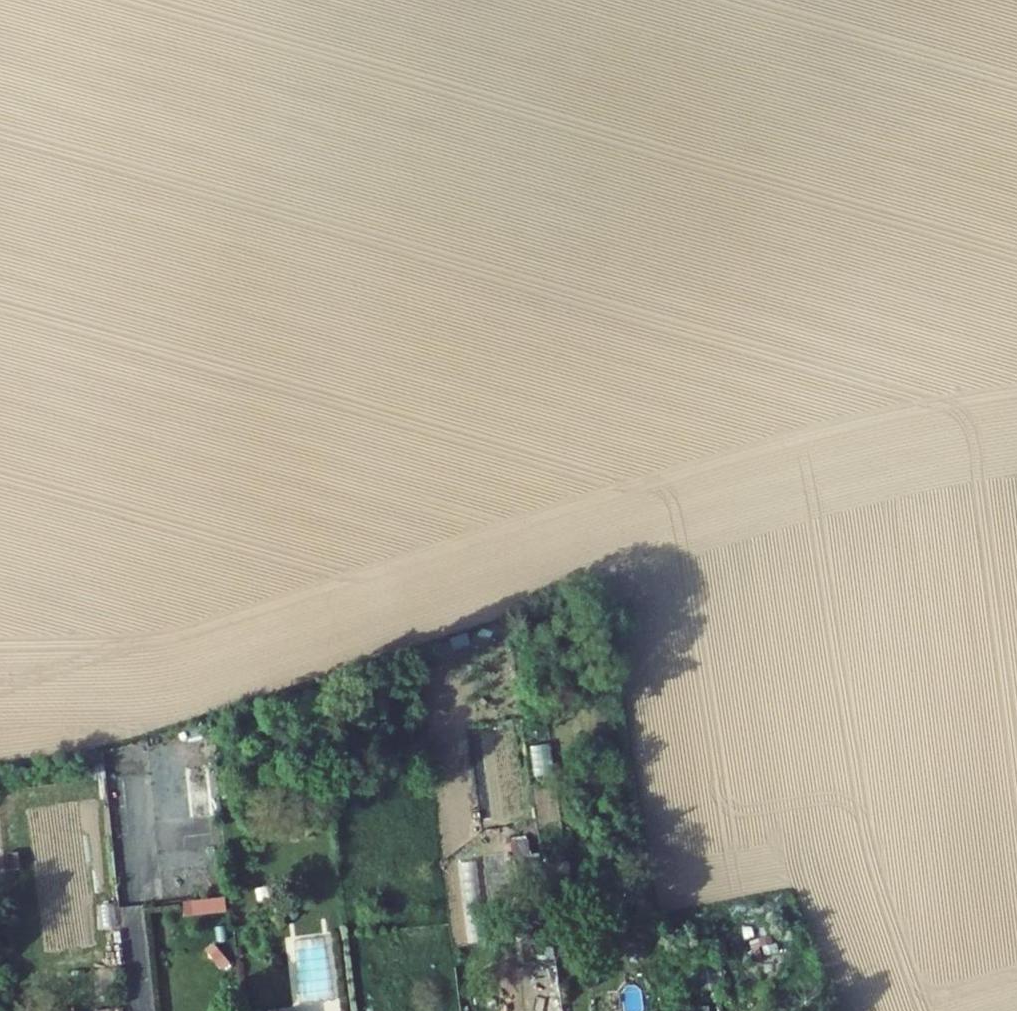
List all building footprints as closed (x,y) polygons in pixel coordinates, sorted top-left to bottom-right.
[(565,867),(540,870),(542,885),(567,882),(565,867)] [(186,898),(187,911),(228,910),(227,896),(186,898)]
